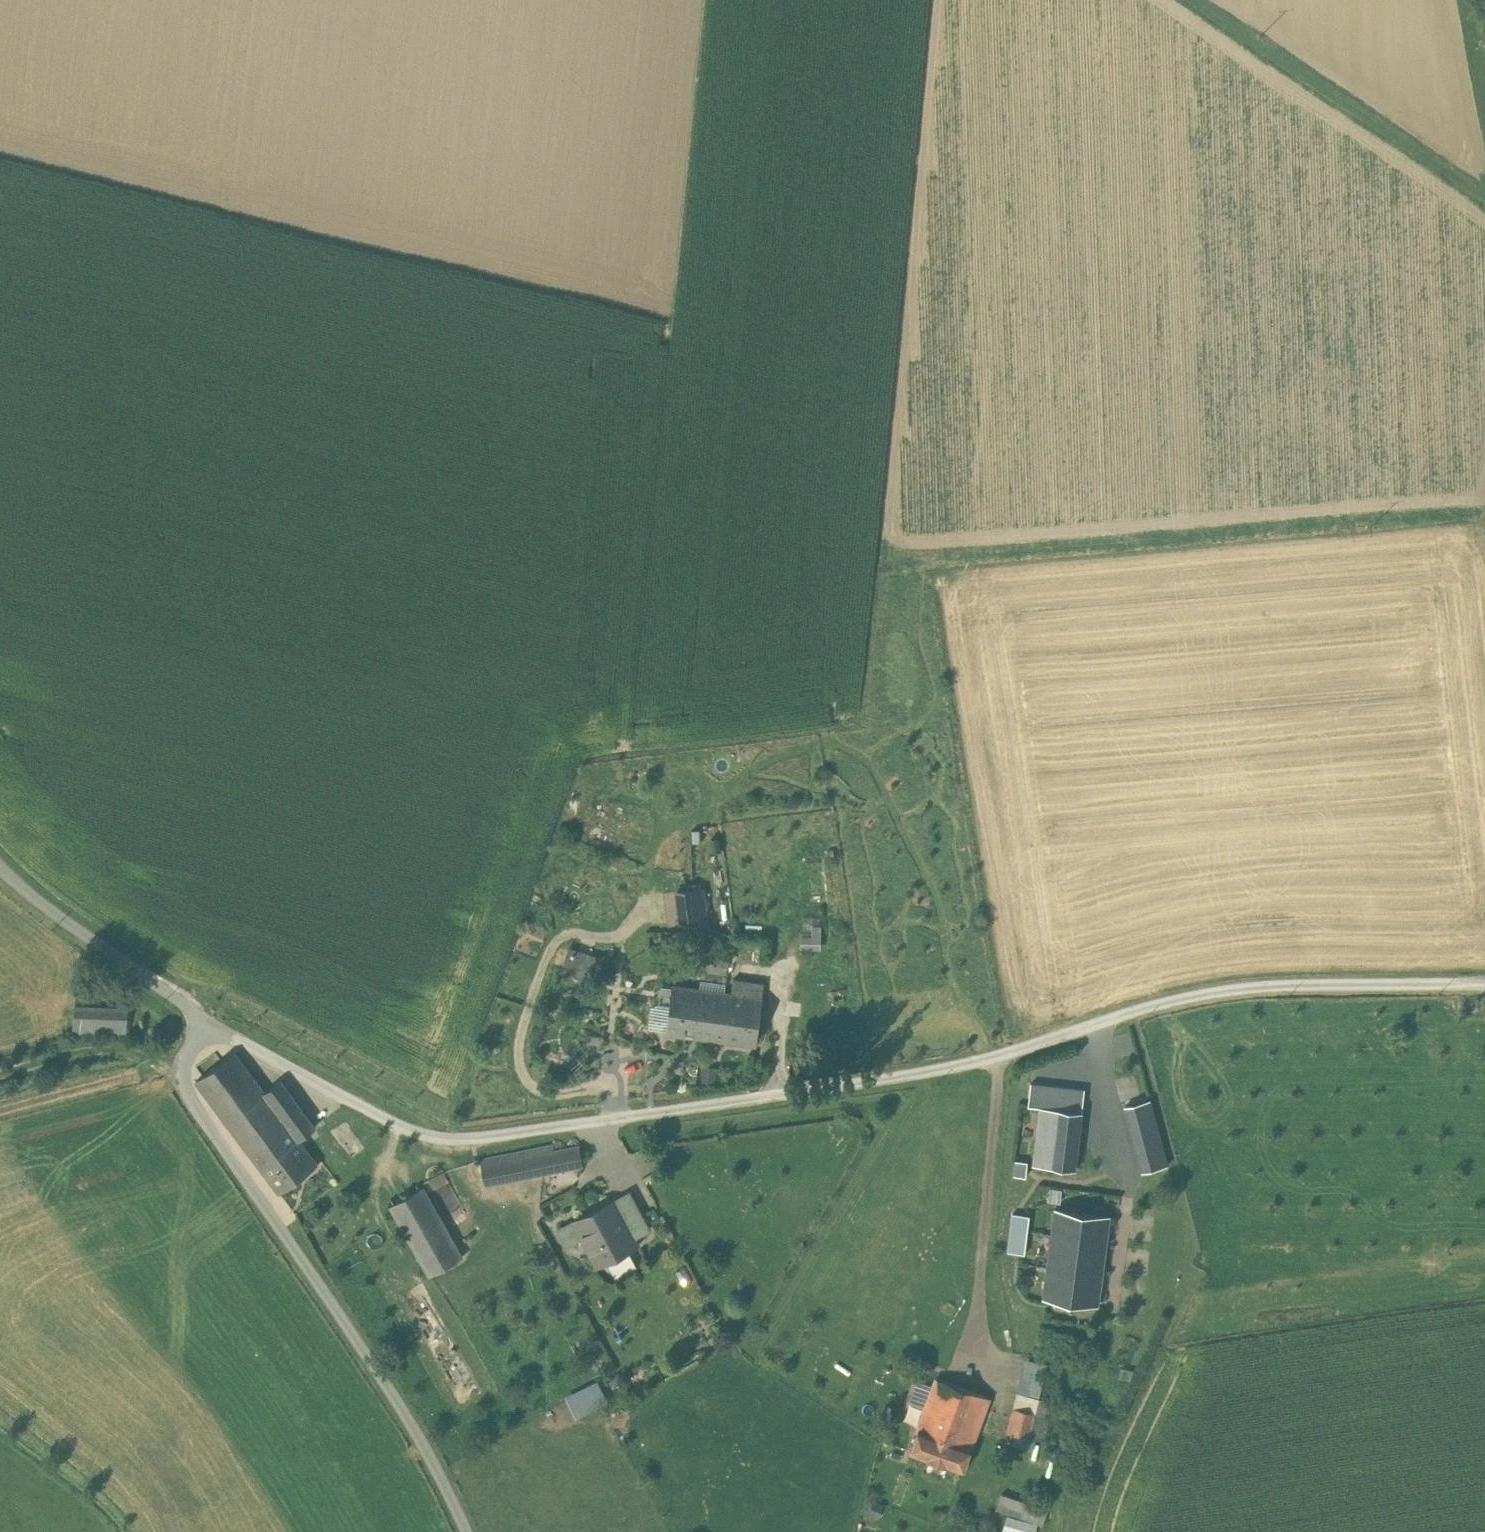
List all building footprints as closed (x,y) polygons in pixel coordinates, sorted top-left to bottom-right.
[(708,886),(676,887),(677,927),(710,926),(708,886)] [(804,941),(823,940),(822,920),(803,921),(804,941)] [(602,959),(570,951),(565,968),(598,977),(602,959)] [(732,994),(674,985),(666,1036),(756,1049),(766,984),(734,979),(732,994)] [(128,1008),(76,1007),(76,1032),(127,1033),(128,1008)] [(321,1169),(300,1140),(313,1131),(281,1084),(266,1094),(235,1052),(196,1081),(282,1198),(321,1169)] [(1089,1094),(1029,1086),(1019,1162),(1080,1169),(1089,1094)] [(1153,1102),(1135,1107),(1142,1132),(1161,1126),(1153,1102)] [(1161,1129),(1134,1136),(1143,1171),(1171,1164),(1161,1129)] [(554,1144),(485,1158),(486,1164),(482,1165),(486,1186),(583,1168),(579,1147),(556,1151),(554,1144)] [(425,1188),(390,1208),(430,1279),(466,1260),(425,1188)] [(651,1232),(631,1193),(616,1201),(636,1239),(651,1232)] [(613,1201),(571,1223),(596,1271),(639,1248),(613,1201)] [(1029,1216),(1006,1212),(1000,1253),(1050,1260),(1054,1232),(1027,1228),(1029,1216)] [(1050,1260),(1045,1304),(1100,1311),(1113,1219),(1057,1212),(1054,1232),(1050,1260)] [(1045,1366),(1025,1362),(1020,1393),(1040,1397),(1045,1366)] [(990,1401),(934,1381),(909,1454),(965,1473),(990,1401)] [(1036,1415),(1040,1397),(1020,1393),(1014,1408),(1036,1415)] [(1036,1415),(1014,1408),(1006,1432),(1029,1439),(1036,1415)] [(1049,1509),(1001,1495),(997,1512),(1044,1526),(1049,1509)] [(1038,1526),(1008,1518),(1005,1529),(1015,1531),(1036,1531),(1038,1526)]
